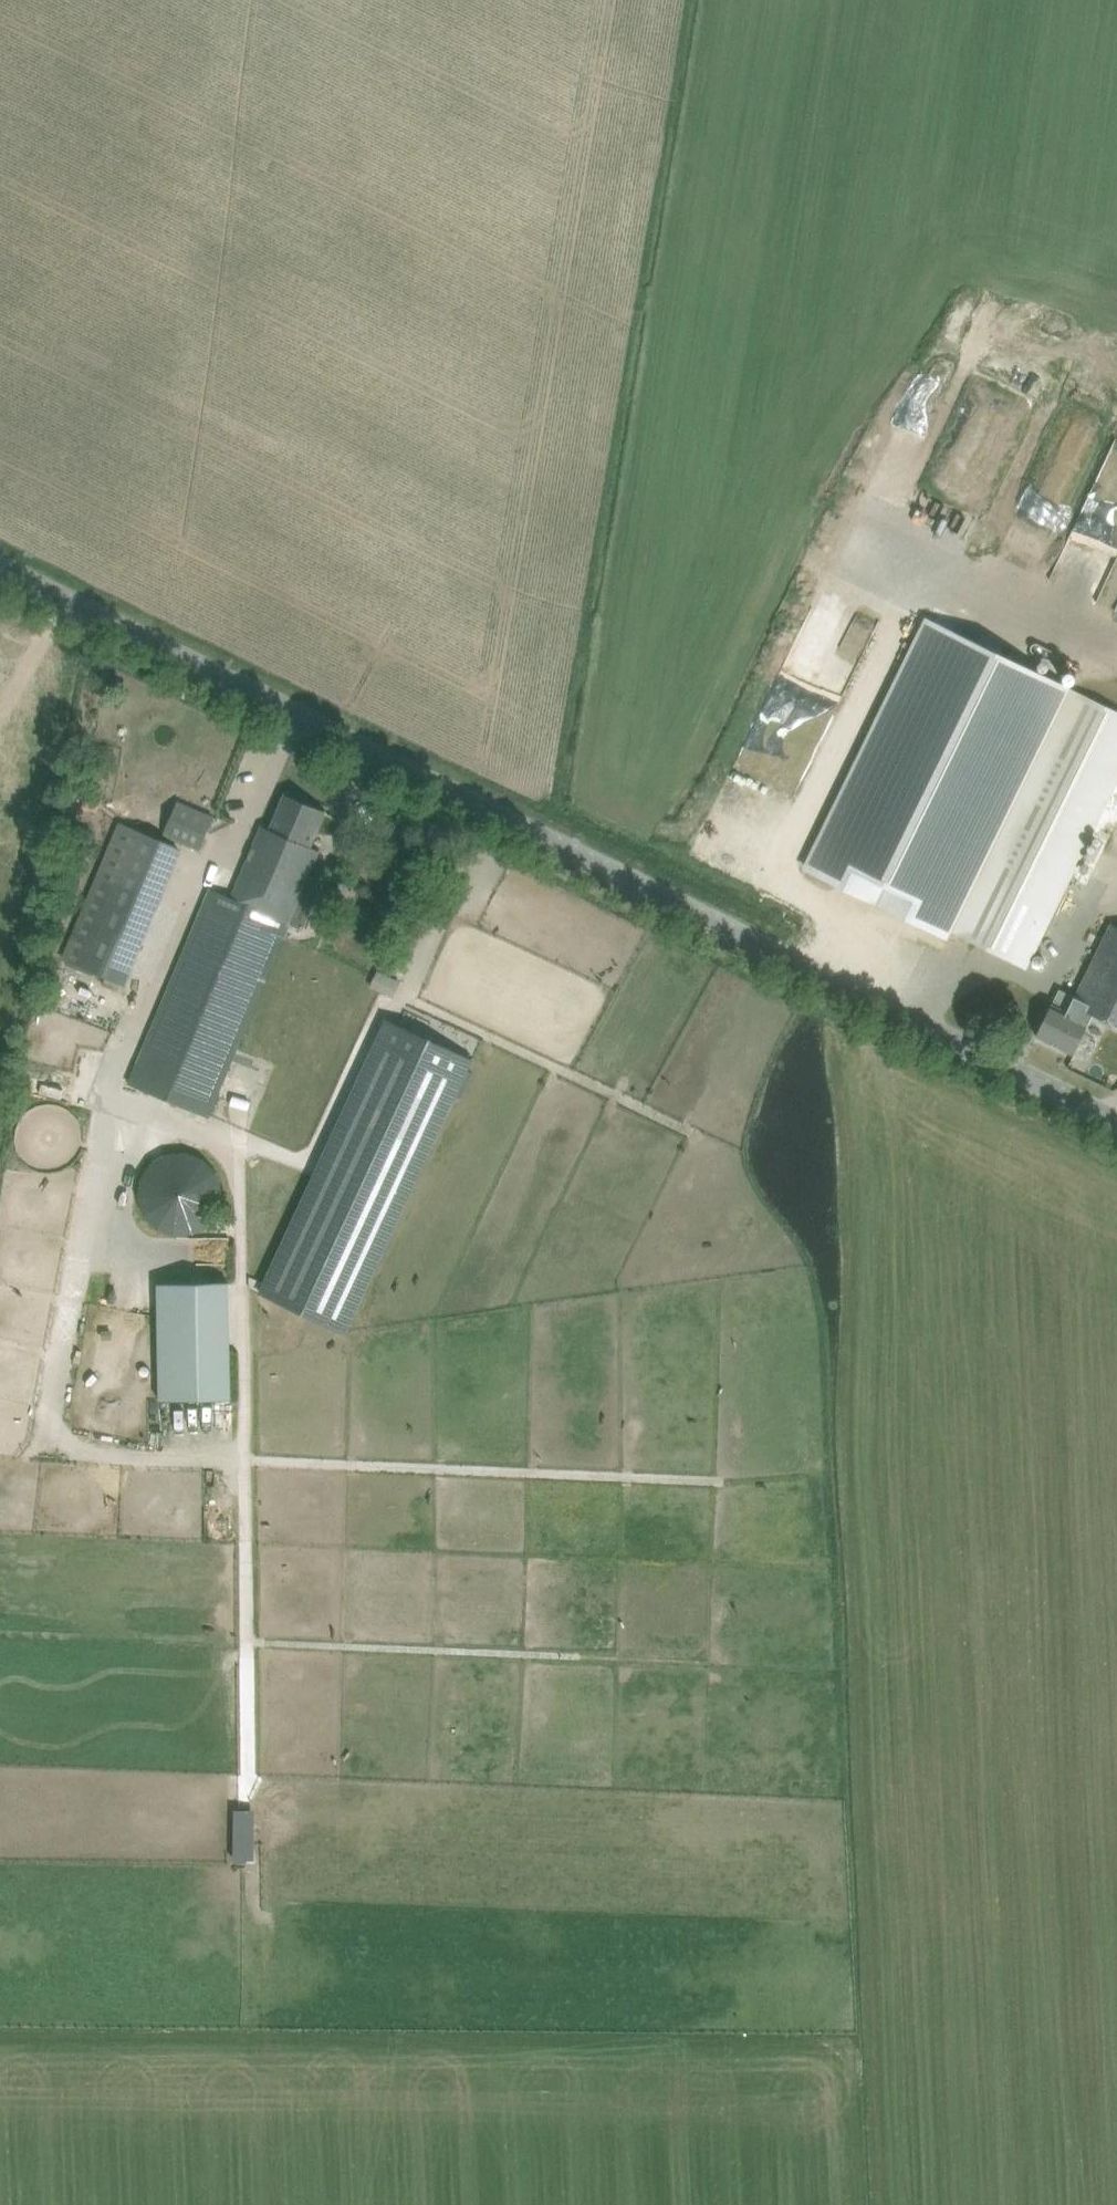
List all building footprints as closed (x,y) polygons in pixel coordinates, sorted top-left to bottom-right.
[(807,869),(946,936),(950,928),(1027,966),(1116,781),(1116,713),(928,621),(807,869)] [(210,887),(128,1080),(210,1115),(238,1049),(284,937),(289,924),(304,930),(325,880),(310,874),(315,862),(320,850),(321,850),(312,846),(315,838),(326,811),(286,794),(277,815),(271,830),(262,826),(233,897),(210,887)] [(180,802),(167,835),(201,850),(215,817),(180,802)] [(96,874),(63,959),(126,984),(161,901),(96,874)] [(1052,1004),(1037,1036),(1074,1054),(1094,1015),(1116,1026),(1116,926),(1111,924),(1075,996),(1060,989),(1052,1004)] [(315,1176),(261,1292),(313,1316),(349,1333),(475,1061),(387,1020),(315,1176)] [(164,1400),(239,1399),(236,1282),(161,1283),(164,1400)]
